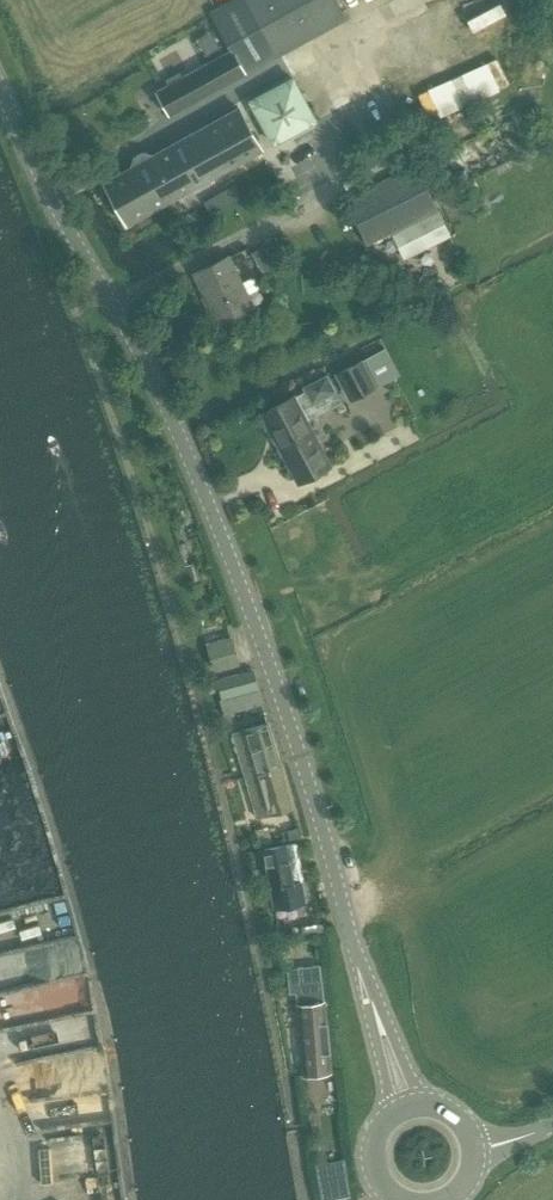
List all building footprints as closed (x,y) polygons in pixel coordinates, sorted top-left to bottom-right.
[(156,90),(170,114),(244,71),(245,74),(346,18),(336,0),(233,0),(216,9),(210,12),(226,42),(227,45),(230,50),(195,69),(191,71),(167,84),(156,90)] [(273,146),(317,122),(293,77),(249,100),(273,146)] [(128,224),(161,206),(209,179),(263,149),(238,105),(150,154),(143,152),(135,157),(132,164),(103,180),(128,224)] [(345,199),(367,243),(436,209),(415,165),(345,199)] [(404,259),(451,236),(438,210),(391,234),(404,259)] [(260,274),(272,269),(262,247),(250,253),(260,274)] [(218,324),(255,306),(230,254),(193,272),(218,324)] [(338,371),(333,374),(349,401),(399,372),(384,346),(360,360),(338,371)] [(313,403),(336,391),(328,374),(304,387),(313,403)] [(305,476),(322,468),(320,463),(328,459),(321,445),(295,396),(261,414),(288,461),(295,475),(303,471),(305,476)] [(215,669),(237,662),(230,639),(208,644),(215,669)] [(253,670),(216,680),(222,699),(259,689),(253,670)] [(245,776),(280,766),(268,725),(234,736),(245,776)] [(257,816),(291,805),(280,766),(245,776),(257,816)] [(300,837),(297,827),(287,829),(289,839),(300,837)] [(296,842),(264,848),(276,907),(305,903),(301,882),(304,881),(296,842)] [(322,923),(300,927),(302,937),(324,933),(322,923)] [(320,964),(285,968),(288,994),(297,993),(304,1075),(331,1072),(321,982),(320,964)] [(318,1177),(322,1199),(326,1199),(350,1196),(346,1172),(318,1177)]
